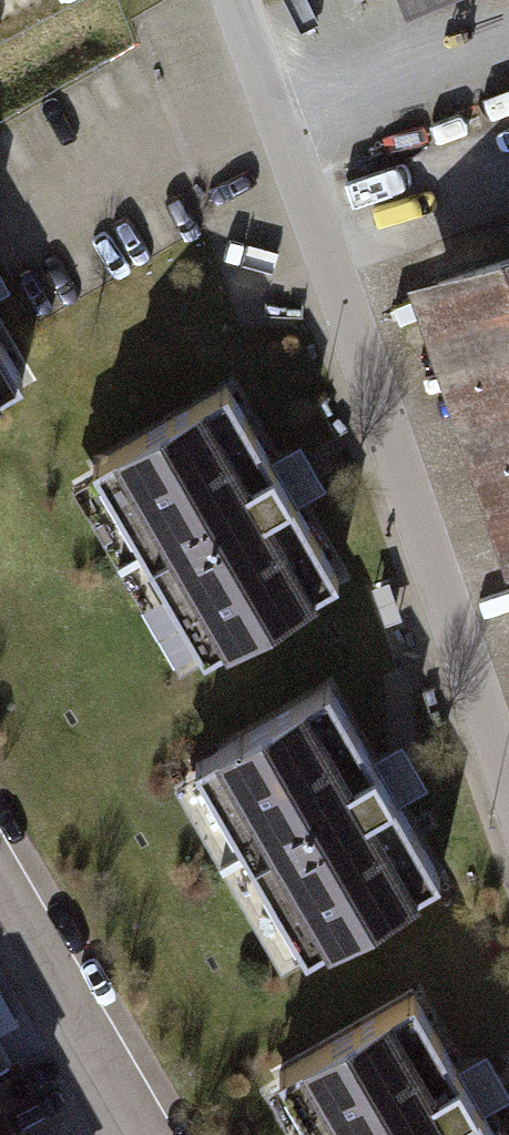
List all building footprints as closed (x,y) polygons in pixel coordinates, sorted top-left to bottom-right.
[(414,14),(448,0),(409,0),(414,14)] [(430,287),(508,512),(508,260),(430,287)] [(32,400),(0,345),(0,418),(32,400)] [(0,419),(0,589),(6,586),(283,1074),(413,1000),(441,985),(402,921),(319,969),(198,761),(328,686),(419,842),(448,822),(389,648),(356,667),(326,614),(221,675),(101,467),(132,449),(86,371),(0,419)] [(132,449),(101,467),(221,675),(326,614),(351,600),(231,392),(132,449)] [(328,686),(198,761),(319,969),(402,921),(448,894),(419,842),(328,686)] [(283,1074),(319,1134),(492,1134),(413,1000),(283,1074)]
